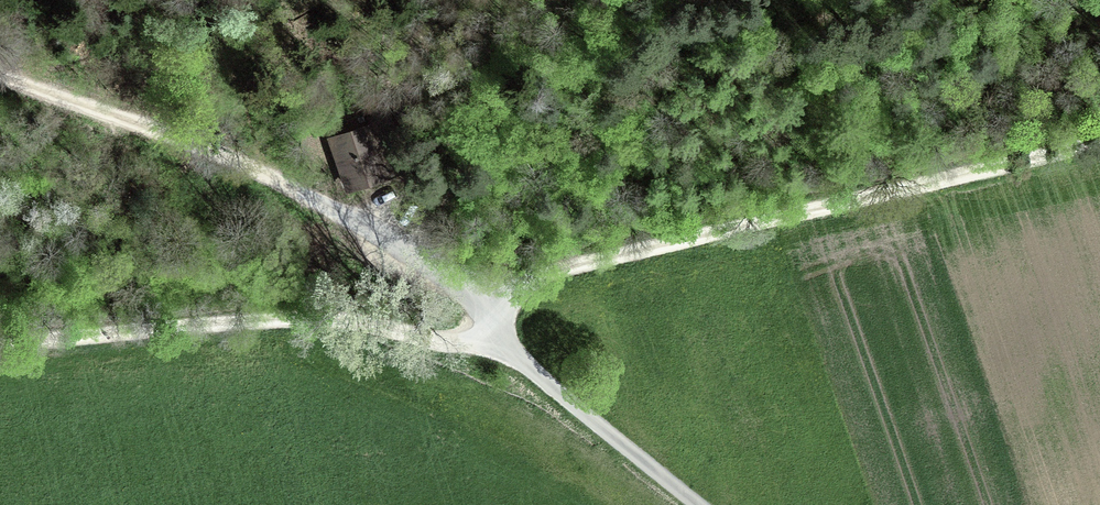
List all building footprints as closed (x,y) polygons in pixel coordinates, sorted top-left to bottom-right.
[(373,117),(326,134),(346,190),(394,173),(373,117)]
